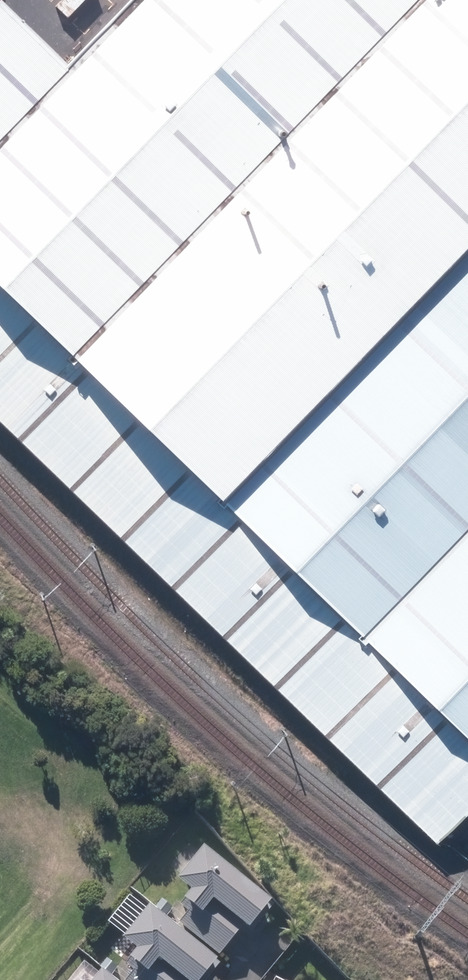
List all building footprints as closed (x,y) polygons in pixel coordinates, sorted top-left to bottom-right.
[(0,137),(0,285),(73,356),(416,0),(130,0),(63,68),(0,137)] [(0,0),(0,137),(63,68),(0,0)] [(73,356),(219,502),(467,244),(467,0),(416,0),(73,356)] [(219,502),(358,632),(467,520),(467,244),(219,502)] [(358,632),(219,502),(73,356),(0,285),(0,419),(437,844),(467,813),(467,812),(467,742),(358,632)] [(358,632),(467,742),(467,520),(358,632)] [(271,905),(201,848),(175,880),(190,892),(178,906),(187,913),(178,923),(216,954),(236,930),(240,925),(245,929),(259,912),(263,915),(271,905)] [(147,907),(121,939),(136,951),(124,965),(133,972),(126,979),(198,979),(205,971),(209,974),(217,964),(147,907)] [(99,972),(92,979),(109,979),(99,972)]
